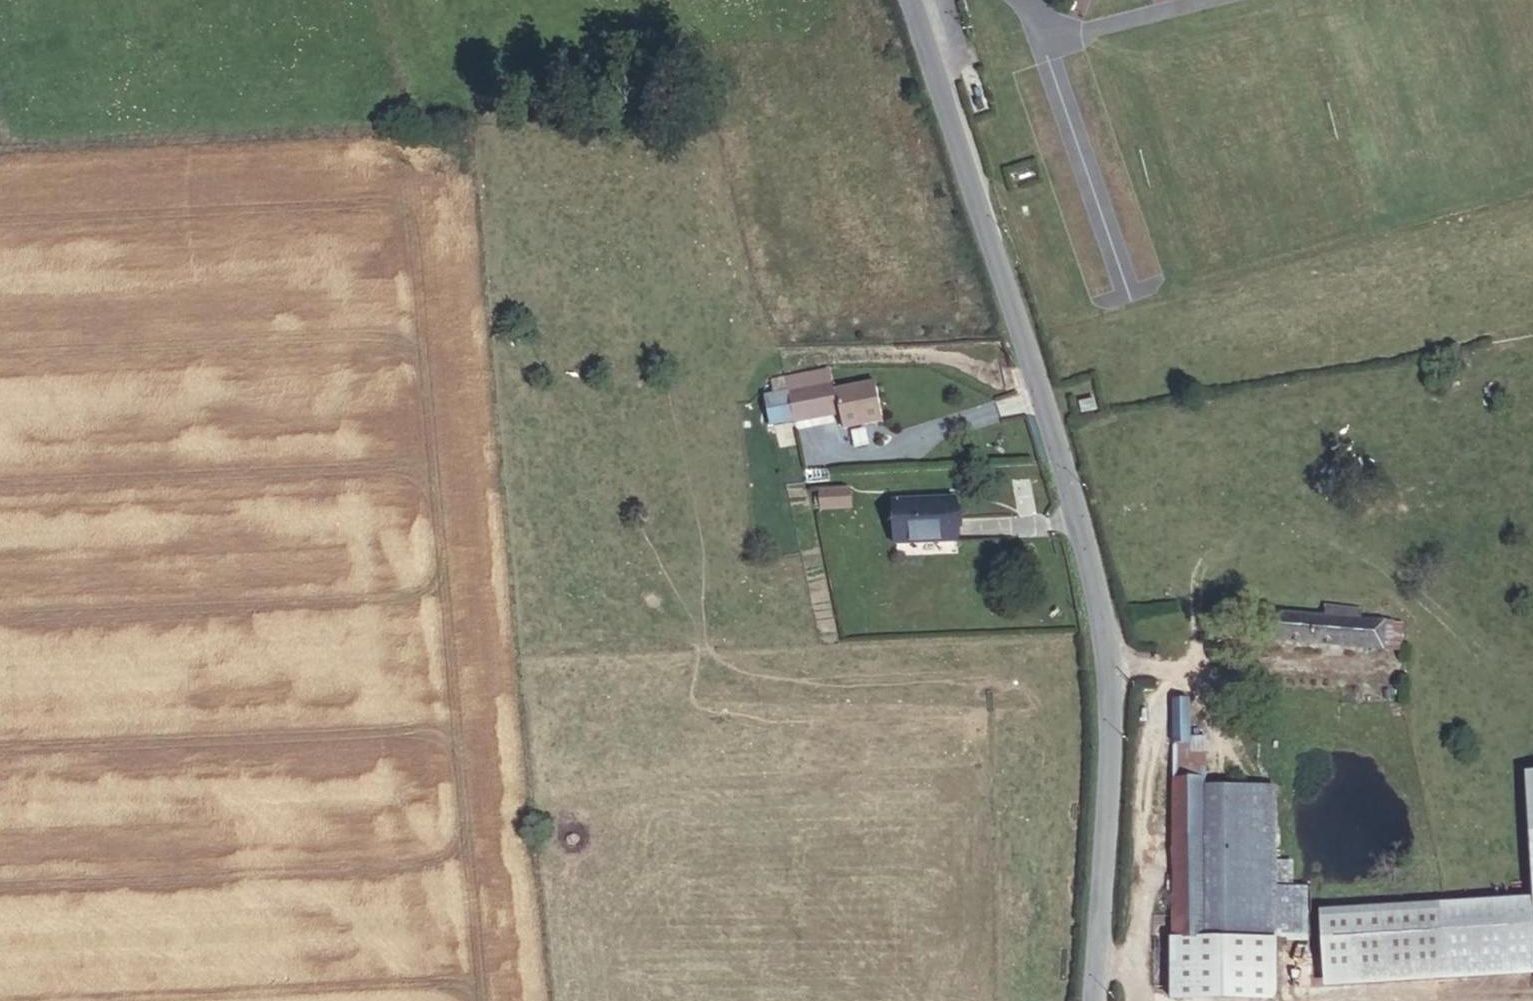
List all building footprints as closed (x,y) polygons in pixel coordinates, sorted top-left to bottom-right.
[(1166,8),(1199,0),(1164,0),(1166,8)] [(791,393),(768,396),(773,429),(847,417),(849,432),(888,426),(880,377),(835,384),(833,370),(788,377),(791,393)] [(855,512),(855,489),(821,489),(821,512),(855,512)] [(905,551),(971,548),(968,505),(902,507),(905,551)] [(1397,646),(1397,615),(1276,611),(1275,642),(1397,646)] [(1417,615),(1397,615),(1397,646),(1416,647),(1417,615)] [(1192,742),(1192,728),(1192,691),(1178,690),(1179,740),(1192,742)] [(1214,732),(1192,728),(1192,742),(1179,740),(1179,755),(1213,756),(1214,732)] [(1213,774),(1213,756),(1179,755),(1180,774),(1213,774)] [(1214,935),(1213,774),(1180,774),(1182,935),(1214,935)] [(1286,775),(1213,774),(1214,935),(1283,934),(1285,934),(1286,882),(1286,775)] [(1320,882),(1286,882),(1285,934),(1322,934),(1320,882)] [(1340,965),(1464,957),(1532,953),(1532,898),(1460,902),(1337,910),(1340,965)] [(1178,935),(1179,995),(1284,994),(1283,934),(1214,935),(1182,935),(1178,935)]
